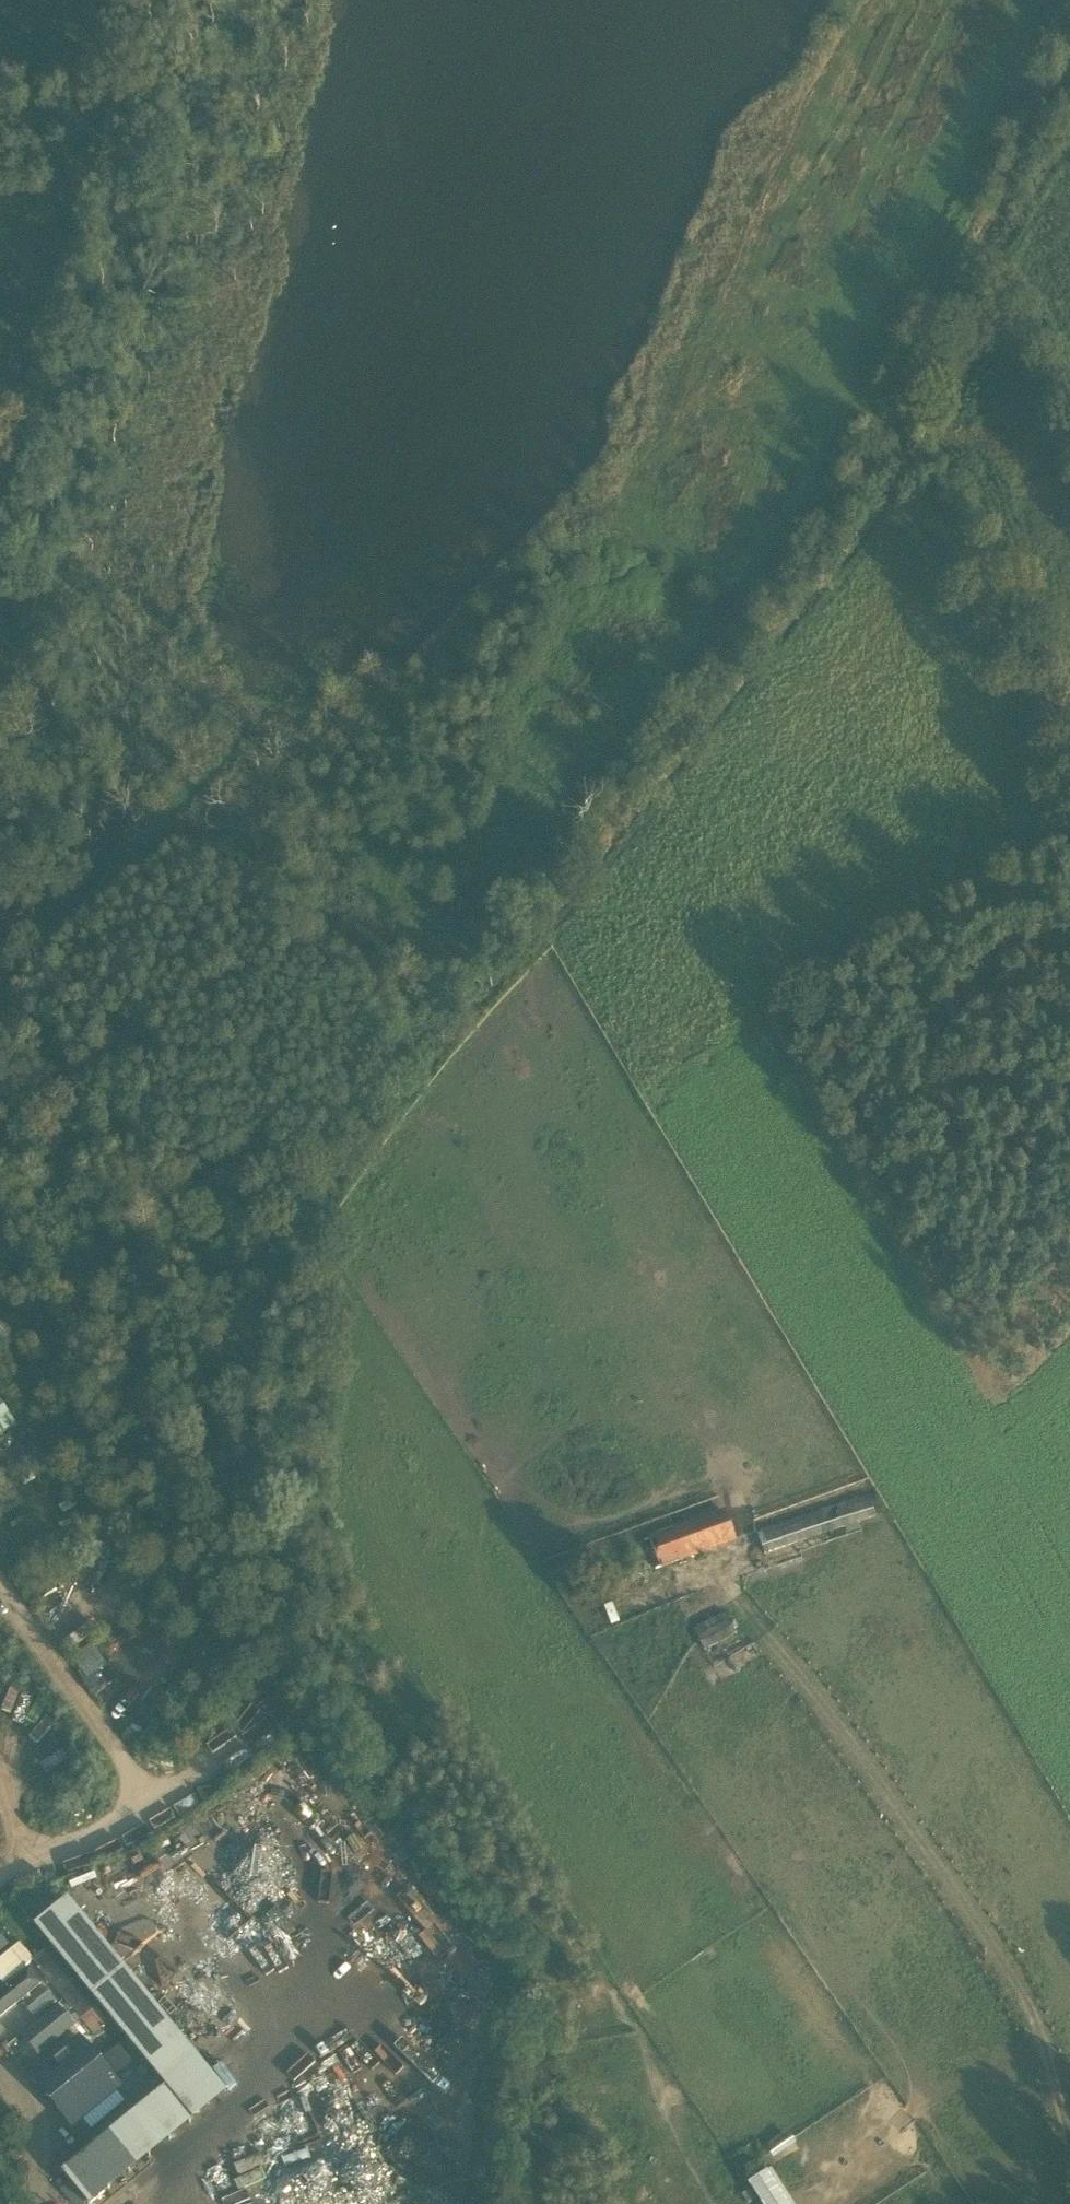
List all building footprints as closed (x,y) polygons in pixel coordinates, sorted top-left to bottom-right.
[(16,1425),(0,1401),(0,1435),(16,1425)] [(756,1533),(764,1555),(843,1526),(846,1535),(859,1530),(856,1524),(877,1516),(869,1493),(782,1523),(756,1533)] [(725,1509),(649,1536),(660,1567),(736,1541),(725,1509)] [(737,1634),(725,1612),(694,1629),(706,1651),(737,1634)] [(86,1681),(106,1664),(91,1644),(80,1652),(70,1637),(60,1644),(71,1659),(70,1660),(86,1681)] [(9,1943),(0,1933),(0,1950),(9,1943)] [(35,1957),(20,1939),(0,1956),(0,1979),(4,1983),(35,1957)] [(48,1948),(47,1948),(33,1960),(65,1999),(93,2035),(107,2023),(66,1971),(80,1988),(48,1948)] [(62,2000),(36,1969),(0,1999),(0,2022),(14,2039),(62,2000)] [(40,2071),(80,2119),(120,2085),(81,2037),(40,2071)] [(722,2106),(705,2117),(761,2203),(785,2203),(722,2106)]
